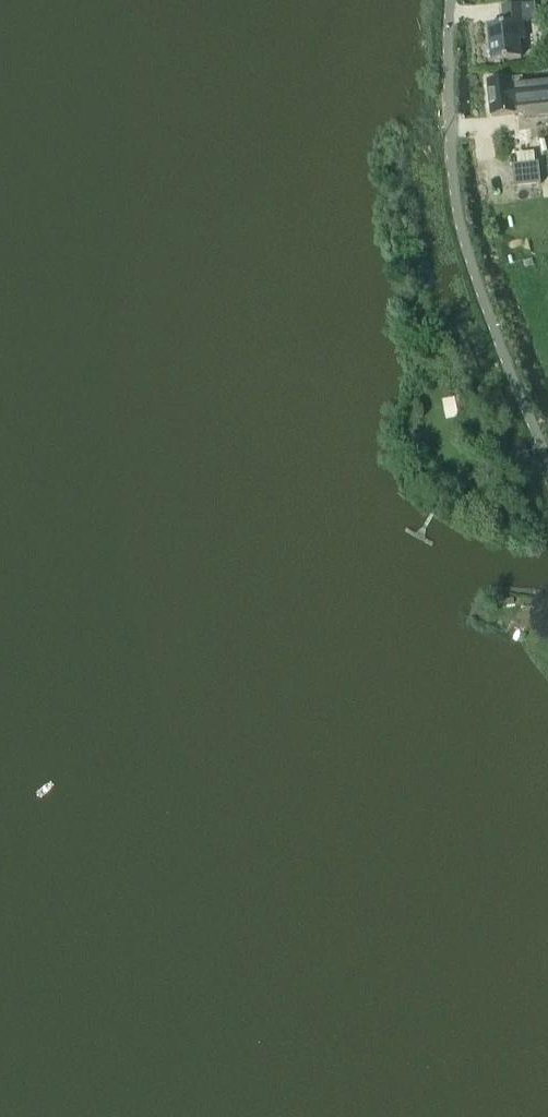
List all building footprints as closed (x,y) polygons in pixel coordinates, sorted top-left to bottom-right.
[(492,62),(521,59),(519,42),(525,41),(523,23),(536,22),(534,4),(503,7),(505,25),(488,26),(492,62)] [(523,84),(523,79),(488,82),(491,118),(525,114),(526,122),(547,119),(547,84),(523,87),(523,84)] [(514,188),(541,185),(539,164),(512,166),(514,188)]
